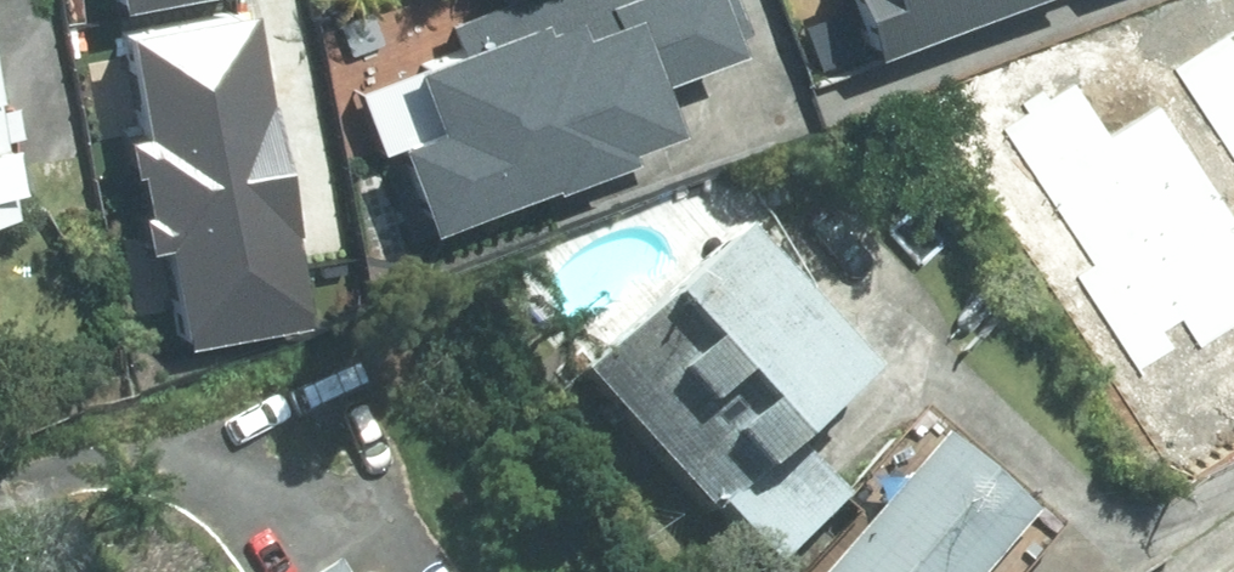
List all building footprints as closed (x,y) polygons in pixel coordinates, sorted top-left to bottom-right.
[(447,228),(703,138),(684,83),(761,56),(741,0),(531,0),(447,30),(456,55),(423,67),(445,131),(416,141),(447,228)] [(878,61),(1038,0),(854,0),(878,61)] [(170,140),(141,144),(148,196),(301,174),(279,24),(156,42),(170,140)] [(1110,226),(1233,333),(1233,149),(1202,121),(1110,226)] [(148,196),(156,251),(185,247),(199,345),(323,328),(301,174),(148,196)] [(714,236),(568,369),(752,569),(831,497),(773,433),(840,373),(714,236)] [(802,571),(972,571),(1028,505),(911,408),(834,500),(851,513),(802,571)] [(292,571),(336,571),(322,552),(292,571)]
